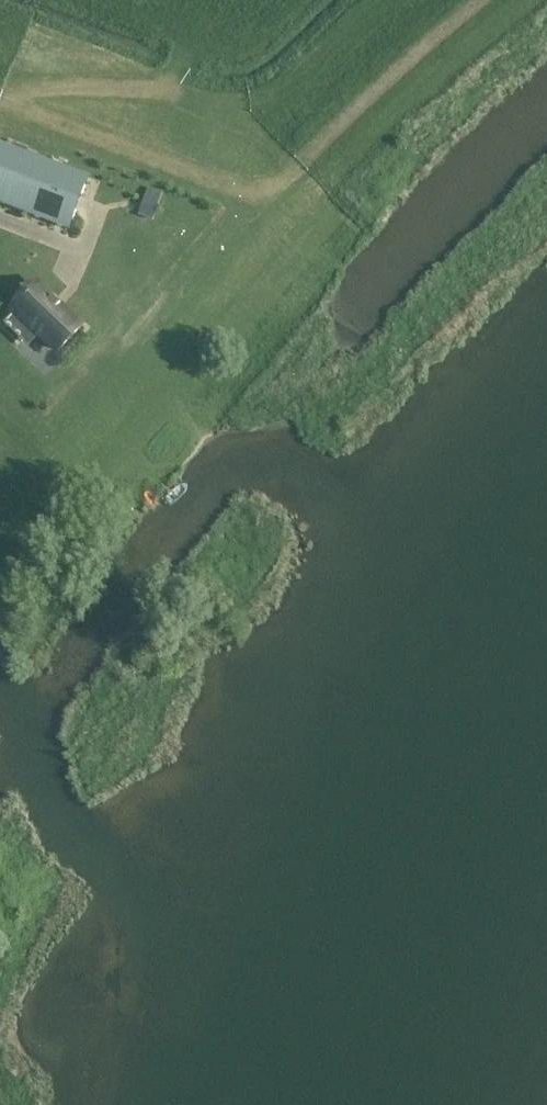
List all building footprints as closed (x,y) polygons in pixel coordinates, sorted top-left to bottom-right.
[(69,230),(89,178),(0,145),(0,204),(69,230)] [(148,188),(139,216),(153,221),(163,193),(148,188)] [(16,312),(5,325),(26,345),(37,332),(58,352),(81,329),(37,287),(15,311),(16,312)]
